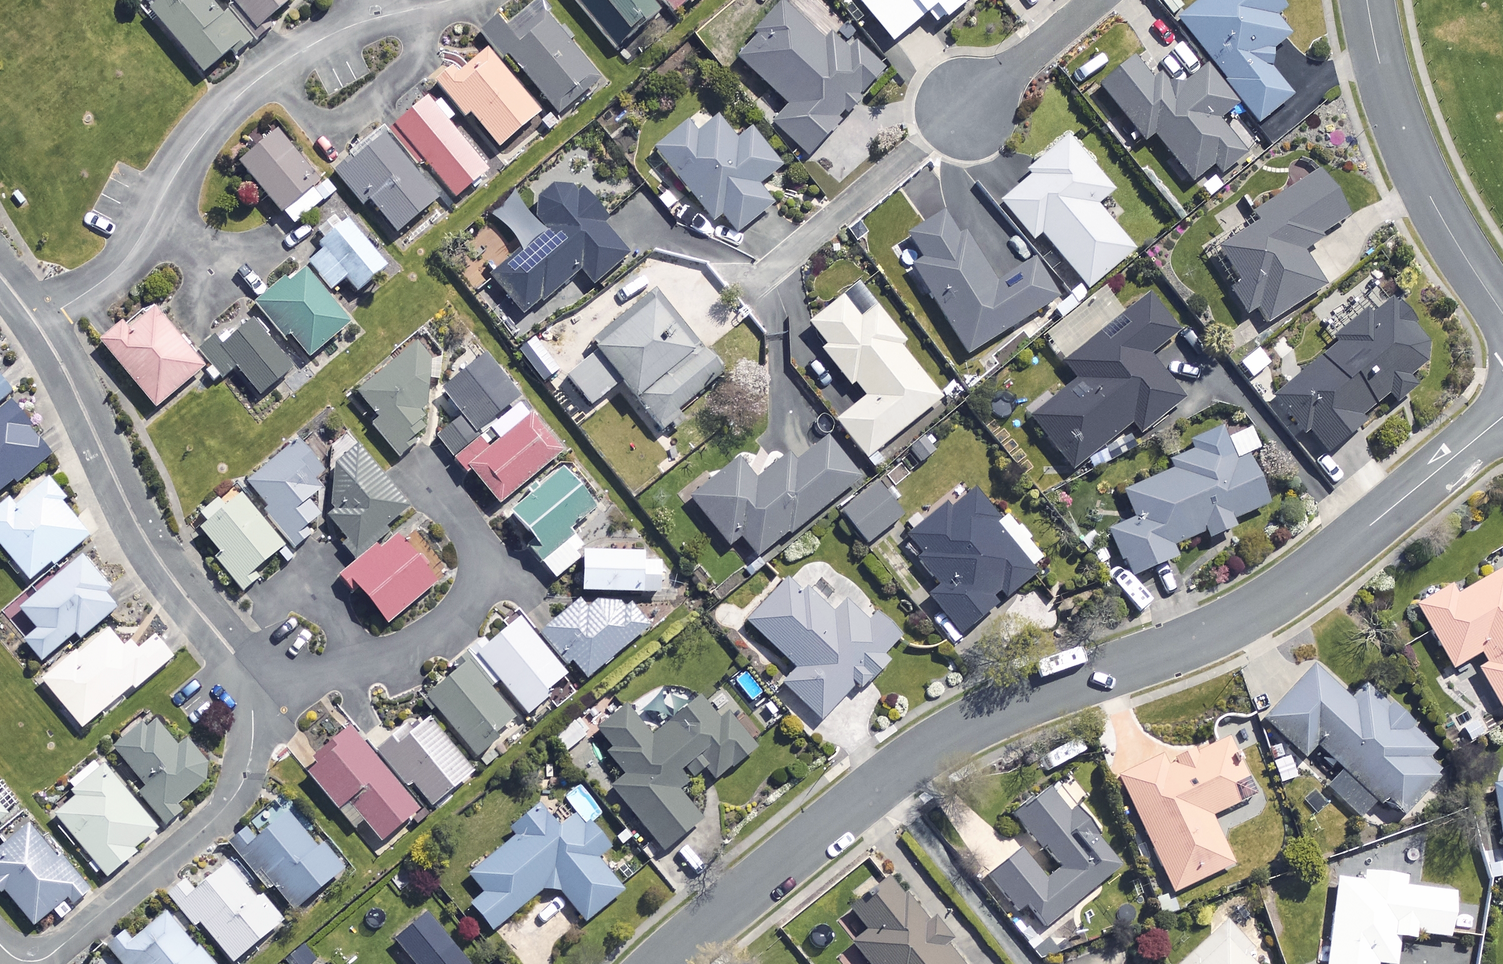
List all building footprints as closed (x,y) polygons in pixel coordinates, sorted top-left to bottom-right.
[(208,0),(170,0),(152,14),(205,79),(245,45),(227,22),(208,0)] [(227,22),(245,45),(301,0),(226,0),(237,14),(227,22)] [(646,0),(572,0),(616,54),(661,18),(646,0)] [(677,20),(701,0),(660,0),(677,20)] [(893,46),(928,17),(939,30),(975,1),(974,0),(855,0),(893,46)] [(1275,0),(1207,0),(1178,23),(1259,125),(1291,100),(1261,61),(1289,39),(1274,20),(1284,11),(1275,0)] [(848,66),(785,7),(736,60),(789,109),(773,126),(810,160),(842,125),(839,121),(884,72),(862,51),(848,66)] [(599,84),(548,18),(505,51),(556,117),(599,84)] [(540,120),(486,52),(440,89),(465,120),(471,116),(500,152),(540,120)] [(1166,104),(1133,63),(1100,90),(1144,146),(1154,139),(1192,186),(1212,170),(1220,180),(1246,159),(1217,123),(1235,109),(1206,72),(1166,104)] [(488,174),(427,105),(394,134),(455,204),(488,174)] [(736,142),(720,121),(697,139),(688,128),(657,152),(714,225),(722,219),(736,237),(773,208),(758,188),(781,171),(750,131),(736,142)] [(330,198),(276,137),(241,168),(294,229),(330,198)] [(438,204),(384,140),(341,177),(364,204),(368,201),(399,237),(438,204)] [(1113,194),(1067,140),(1027,175),(1031,179),(1001,205),(1033,242),(1041,235),(1088,291),(1133,253),(1095,208),(1113,194)] [(1348,222),(1319,177),(1252,220),(1258,230),(1218,256),(1239,288),(1229,294),(1246,320),(1257,313),(1267,327),(1324,290),(1300,253),(1348,222)] [(587,199),(561,186),(541,202),(535,220),(548,236),(491,280),(518,315),(540,298),(546,306),(583,277),(591,287),(628,258),(604,228),(607,225),(587,199)] [(1058,303),(1031,259),(993,282),(949,211),(897,244),(969,359),(1058,303)] [(387,272),(348,225),(306,261),(332,292),(347,280),(360,295),(387,272)] [(349,328),(303,271),(256,309),(282,340),(288,336),(308,361),(349,328)] [(1330,461),(1416,389),(1412,384),(1434,365),(1424,354),(1432,347),(1390,296),(1331,345),(1335,350),(1273,402),(1304,438),(1308,435),(1330,461)] [(861,323),(843,301),(810,328),(827,349),(822,353),(862,404),(838,423),(867,460),(941,402),(899,349),(905,344),(878,310),(861,323)] [(1177,336),(1149,301),(1063,368),(1077,386),(1031,421),(1072,474),(1133,426),(1140,436),(1183,403),(1149,358),(1177,336)] [(723,377),(657,304),(562,391),(586,418),(621,385),(663,432),(723,377)] [(204,371),(155,313),(129,335),(122,327),(101,344),(157,411),(204,371)] [(292,374),(253,327),(224,351),(215,341),(195,357),(217,383),(234,368),(261,400),(292,374)] [(424,438),(432,347),(423,336),(395,358),(399,362),(357,395),(378,421),(373,425),(399,458),(424,438)] [(521,401),(485,360),(445,395),(480,436),(521,401)] [(11,395),(0,381),(0,403),(11,395)] [(15,409),(0,420),(0,495),(50,460),(15,409)] [(489,454),(461,421),(440,439),(500,509),(560,457),(529,420),(489,454)] [(1266,452),(1254,427),(1170,466),(1173,472),(1124,494),(1137,521),(1109,533),(1132,582),(1178,560),(1174,551),(1206,536),(1210,543),(1234,531),(1231,524),(1271,506),(1249,460),(1266,452)] [(862,480),(823,431),(757,485),(739,463),(692,501),(730,548),(741,539),(760,562),(862,480)] [(332,486),(300,445),(248,485),(292,543),(321,521),(308,505),(332,486)] [(411,511),(359,453),(334,474),(347,489),(321,513),(359,556),(411,511)] [(596,511),(561,473),(512,519),(536,546),(529,552),(556,581),(587,552),(571,535),(596,511)] [(50,483),(16,510),(10,503),(0,511),(0,546),(31,584),(88,538),(61,505),(65,502),(50,483)] [(904,517),(880,487),(844,516),(868,546),(904,517)] [(1037,581),(973,494),(906,542),(941,591),(929,600),(957,638),(1037,581)] [(284,553),(241,501),(202,533),(221,556),(215,560),(240,589),(284,553)] [(438,584),(399,540),(379,558),(373,551),(344,577),(389,628),(438,584)] [(644,556),(584,555),(583,594),(662,596),(663,566),(643,565),(644,556)] [(75,638),(78,642),(117,610),(103,593),(111,587),(87,558),(22,611),(38,631),(21,644),(39,667),(75,638)] [(1457,600),(1451,589),(1417,608),(1451,671),(1481,655),(1488,667),(1479,671),(1502,715),(1502,575),(1457,600)] [(832,617),(789,577),(746,622),(798,671),(783,688),(822,724),(857,687),(863,692),(889,664),(883,658),(902,638),(878,615),(868,626),(845,604),(832,617)] [(625,605),(578,605),(544,636),(585,682),(645,627),(625,605)] [(571,684),(520,621),(478,655),(529,718),(571,684)] [(140,650),(124,648),(108,633),(45,684),(84,733),(174,661),(155,638),(140,650)] [(517,723),(473,667),(431,700),(475,756),(517,723)] [(1352,705),(1315,669),(1265,722),(1304,760),(1317,747),(1378,806),(1382,802),(1401,819),(1453,764),(1399,713),(1395,717),(1366,690),(1352,705)] [(772,711),(743,676),(705,707),(700,702),(652,742),(626,710),(588,742),(621,782),(612,790),(665,854),(703,823),(678,793),(705,771),(716,784),(766,742),(753,727),(772,711)] [(177,752),(155,719),(114,746),(162,821),(218,784),(191,743),(177,752)] [(415,738),(408,730),(380,754),(432,812),(473,775),(429,725),(415,738)] [(418,815),(350,734),(306,772),(352,827),(360,820),(381,846),(418,815)] [(1248,781),(1226,734),(1163,763),(1161,759),(1120,778),(1173,894),(1234,866),(1211,818),(1239,805),(1231,789),(1248,781)] [(157,833),(104,768),(74,792),(80,799),(57,817),(108,880),(135,858),(132,854),(157,833)] [(1494,788),(1502,841),(1502,787),(1494,788)] [(1070,817),(1050,794),(1017,823),(1060,873),(1048,883),(1023,855),(990,884),(1018,916),(1027,908),(1048,933),(1121,869),(1073,814),(1070,817)] [(0,809),(0,826),(9,819),(0,809)] [(560,831),(541,812),(470,877),(487,895),(472,908),(495,933),(541,891),(560,894),(588,924),(622,892),(595,862),(609,849),(578,815),(560,831)] [(339,876),(288,818),(258,845),(248,835),(231,850),(255,878),(260,873),(297,914),(339,876)] [(29,826),(0,852),(0,887),(38,931),(85,890),(29,826)] [(228,868),(196,895),(184,881),(167,895),(196,930),(201,926),(233,963),(237,963),(287,923),(266,897),(257,904),(228,868)] [(1363,884),(1337,881),(1328,963),(1396,963),(1400,934),(1450,940),(1456,895),(1404,889),(1405,880),(1364,875),(1363,884)] [(893,882),(851,914),(868,936),(850,951),(860,963),(961,963),(935,931),(932,933),(893,882)] [(165,915),(133,945),(125,936),(109,950),(122,963),(210,963),(165,915)] [(426,918),(395,943),(411,963),(464,963),(426,918)] [(1225,923),(1180,963),(1251,963),(1244,956),(1250,950),(1225,923)]
